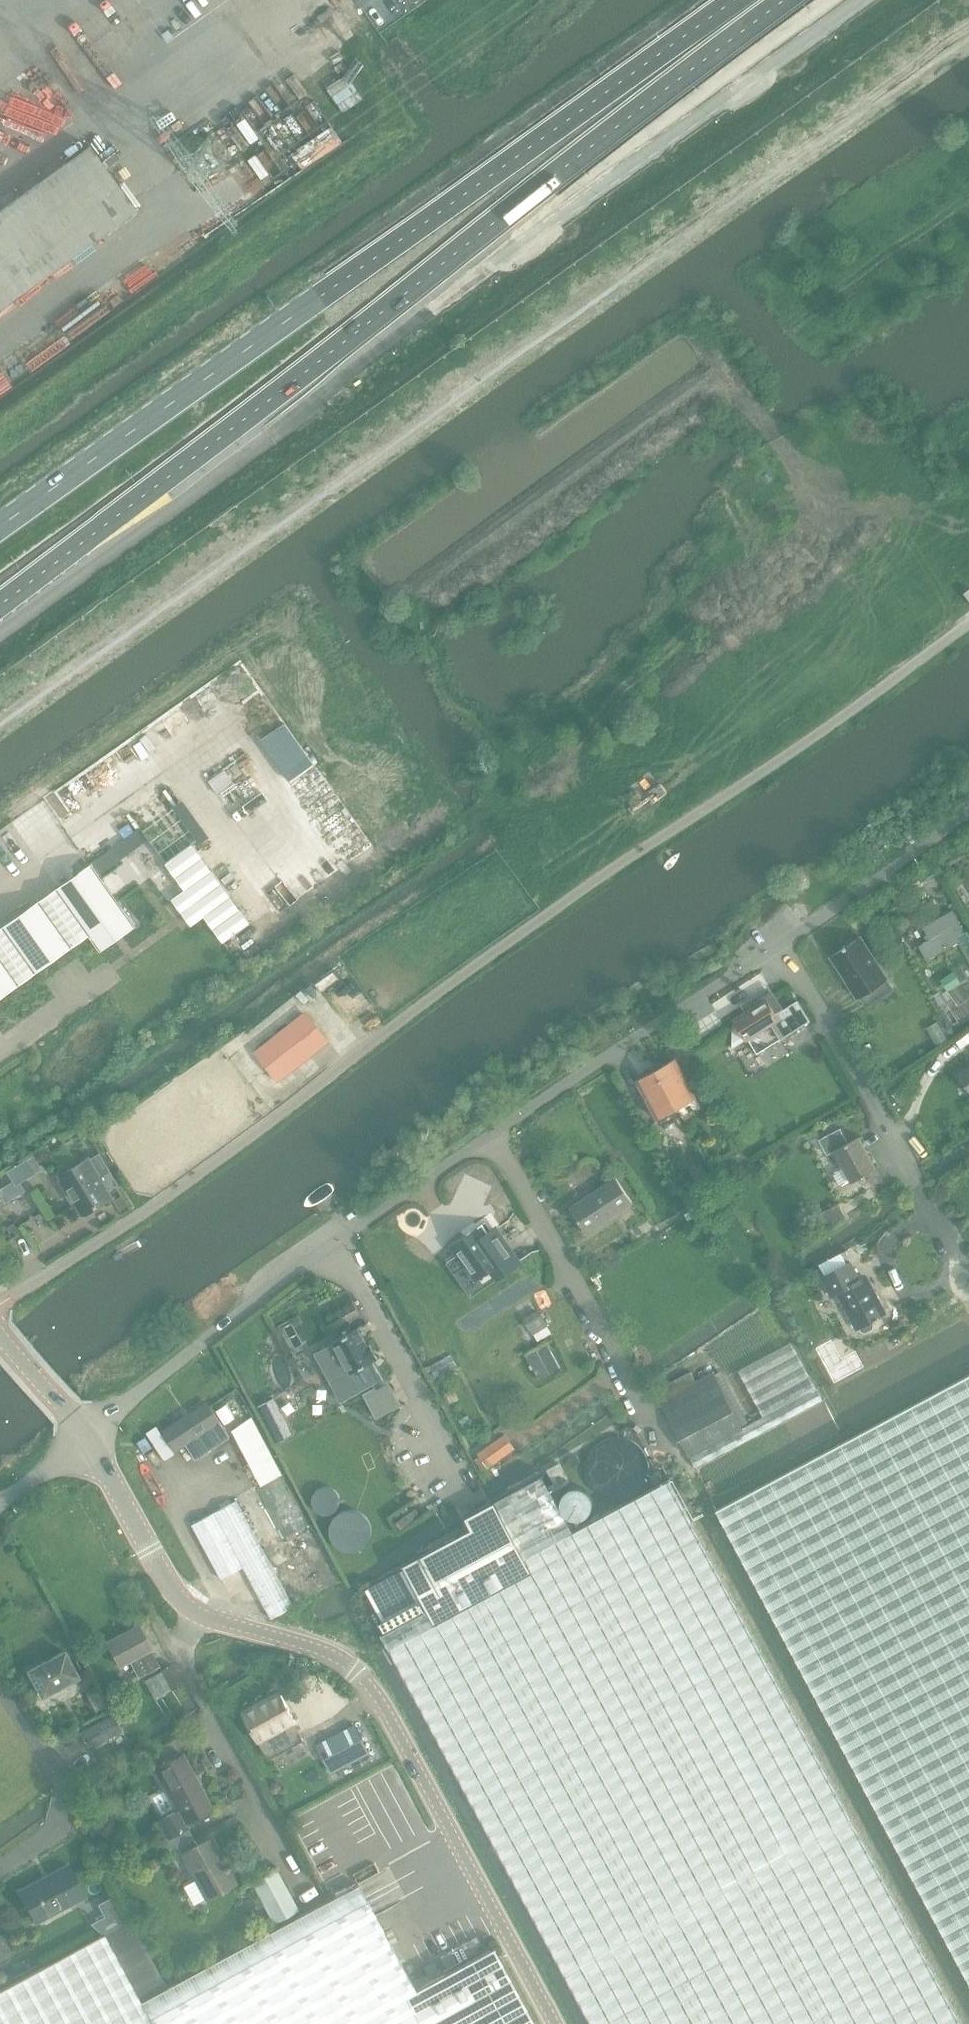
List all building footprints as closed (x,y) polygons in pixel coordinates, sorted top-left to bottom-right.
[(89,145),(0,209),(0,307),(136,210),(89,145)] [(93,863),(92,864),(93,865),(100,875),(121,860),(149,839),(141,828),(113,849),(93,863)] [(193,845),(167,865),(185,891),(173,900),(192,926),(204,918),(223,943),(250,923),(193,845)] [(93,865),(0,931),(0,999),(90,936),(101,952),(138,927),(100,875),(93,865)] [(919,946),(928,960),(957,943),(968,966),(968,933),(968,931),(966,932),(954,910),(924,927),(931,939),(919,946)] [(861,936),(848,945),(847,943),(844,945),(845,947),(832,955),(859,997),(888,978),(861,936)] [(953,971),(944,977),(951,987),(960,981),(953,971)] [(747,1012),(734,1019),(746,1039),(747,1038),(756,1053),(781,1038),(781,1039),(811,1021),(799,1000),(776,1013),(768,999),(753,1008),(750,1002),(743,1006),(747,1012)] [(306,1015),(259,1053),(279,1078),(326,1041),(306,1015)] [(676,1059),(658,1069),(679,1107),(697,1097),(676,1059)] [(959,1074),(964,1081),(963,1086),(968,1093),(968,1067),(959,1074)] [(682,1113),(679,1107),(658,1069),(638,1080),(662,1124),(682,1113)] [(663,1149),(665,1135),(653,1127),(650,1129),(661,1150),(663,1149)] [(841,1127),(820,1138),(828,1154),(835,1150),(843,1167),(836,1170),(835,1175),(839,1183),(843,1185),(851,1181),(851,1182),(877,1169),(859,1136),(848,1142),(841,1127)] [(89,1159),(60,1177),(83,1216),(113,1198),(108,1191),(120,1184),(111,1169),(101,1152),(89,1159)] [(27,1160),(8,1171),(17,1185),(35,1174),(27,1160)] [(703,1169),(691,1176),(699,1190),(711,1182),(703,1169)] [(586,1233),(633,1203),(617,1178),(570,1208),(586,1233)] [(839,1203),(816,1216),(824,1229),(846,1217),(839,1203)] [(15,1204),(10,1207),(14,1214),(19,1211),(15,1204)] [(459,1254),(448,1262),(455,1273),(467,1265),(475,1277),(490,1266),(497,1276),(519,1261),(497,1228),(487,1235),(482,1228),(473,1234),(471,1232),(468,1234),(470,1236),(454,1247),(459,1254)] [(843,1253),(820,1264),(825,1274),(822,1276),(832,1294),(838,1291),(857,1328),(859,1326),(861,1330),(865,1331),(872,1328),(874,1324),(872,1320),(874,1319),(874,1320),(879,1318),(878,1317),(886,1313),(877,1296),(876,1296),(866,1276),(860,1279),(851,1261),(848,1263),(843,1253)] [(541,1311),(525,1320),(533,1334),(549,1325),(541,1311)] [(335,1343),(316,1353),(342,1401),(374,1383),(377,1389),(388,1383),(376,1360),(378,1359),(371,1345),(368,1346),(360,1328),(334,1341),(335,1343)] [(818,1348),(835,1379),(863,1364),(856,1351),(842,1358),(833,1340),(818,1348)] [(792,1341),(739,1371),(764,1416),(691,1457),(697,1467),(824,1399),(792,1341)] [(548,1342),(526,1354),(540,1379),(561,1367),(548,1342)] [(451,1355),(430,1366),(437,1378),(457,1366),(451,1355)] [(660,1400),(690,1456),(743,1427),(713,1371),(696,1381),(691,1371),(659,1388),(664,1398),(660,1400)] [(718,1509),(968,1979),(968,1375),(718,1509)] [(448,1392),(444,1394),(449,1403),(453,1400),(448,1392)] [(293,1433),(275,1397),(258,1405),(276,1442),(293,1433)] [(196,1458),(230,1437),(210,1406),(184,1422),(181,1418),(162,1431),(176,1451),(187,1444),(196,1458)] [(253,1416),(233,1430),(262,1485),(258,1487),(285,1538),(309,1525),(281,1475),(284,1474),(253,1416)] [(515,1448),(505,1433),(478,1452),(488,1467),(515,1448)] [(558,1489),(570,1482),(560,1463),(548,1469),(558,1489)] [(369,1588),(366,1590),(388,1630),(383,1633),(386,1638),(384,1638),(592,2023),(963,2023),(670,1482),(575,1532),(544,1475),(465,1517),(471,1528),(422,1554),(424,1558),(369,1588)] [(575,1518),(579,1518),(582,1518),(585,1516),(588,1514),(591,1511),(592,1508),(593,1505),(593,1502),(593,1499),(592,1496),(591,1493),(588,1491),(585,1488),(582,1487),(578,1486),(575,1486),(572,1487),(569,1488),(567,1490),(565,1492),(563,1495),(562,1499),(561,1502),(562,1506),(563,1509),(565,1512),(567,1515),(569,1516),(572,1518),(575,1518)] [(237,1502),(192,1526),(220,1580),(243,1568),(270,1621),(293,1608),(237,1502)] [(137,1675),(158,1664),(148,1646),(149,1646),(138,1623),(106,1640),(118,1663),(128,1658),(137,1675)] [(63,1649),(27,1669),(40,1694),(77,1674),(63,1649)] [(170,1687),(180,1682),(170,1662),(159,1668),(170,1687)] [(280,1691),(243,1712),(269,1760),(304,1740),(295,1723),(297,1722),(280,1691)] [(128,1711),(116,1718),(120,1727),(133,1720),(128,1711)] [(116,1718),(113,1714),(79,1732),(89,1749),(122,1731),(120,1727),(116,1718)] [(355,1724),(318,1743),(332,1772),(356,1759),(370,1752),(355,1724)] [(182,1755),(154,1769),(175,1809),(157,1819),(167,1838),(186,1827),(187,1828),(189,1826),(187,1823),(211,1810),(182,1755)] [(169,1852),(193,1839),(186,1827),(167,1838),(163,1840),(169,1852)] [(206,1901),(234,1886),(229,1877),(231,1875),(211,1839),(181,1855),(206,1901)] [(156,1857),(145,1862),(149,1871),(160,1865),(156,1857)] [(36,1922),(84,1896),(68,1865),(19,1891),(36,1922)] [(250,1881),(272,1924),(297,1910),(274,1868),(250,1881)] [(491,1948),(458,1966),(449,1950),(405,1974),(357,1885),(166,1987),(129,1919),(0,1989),(0,2023),(532,2023),(491,1948)] [(477,1936),(452,1949),(458,1961),(483,1947),(477,1936)]
